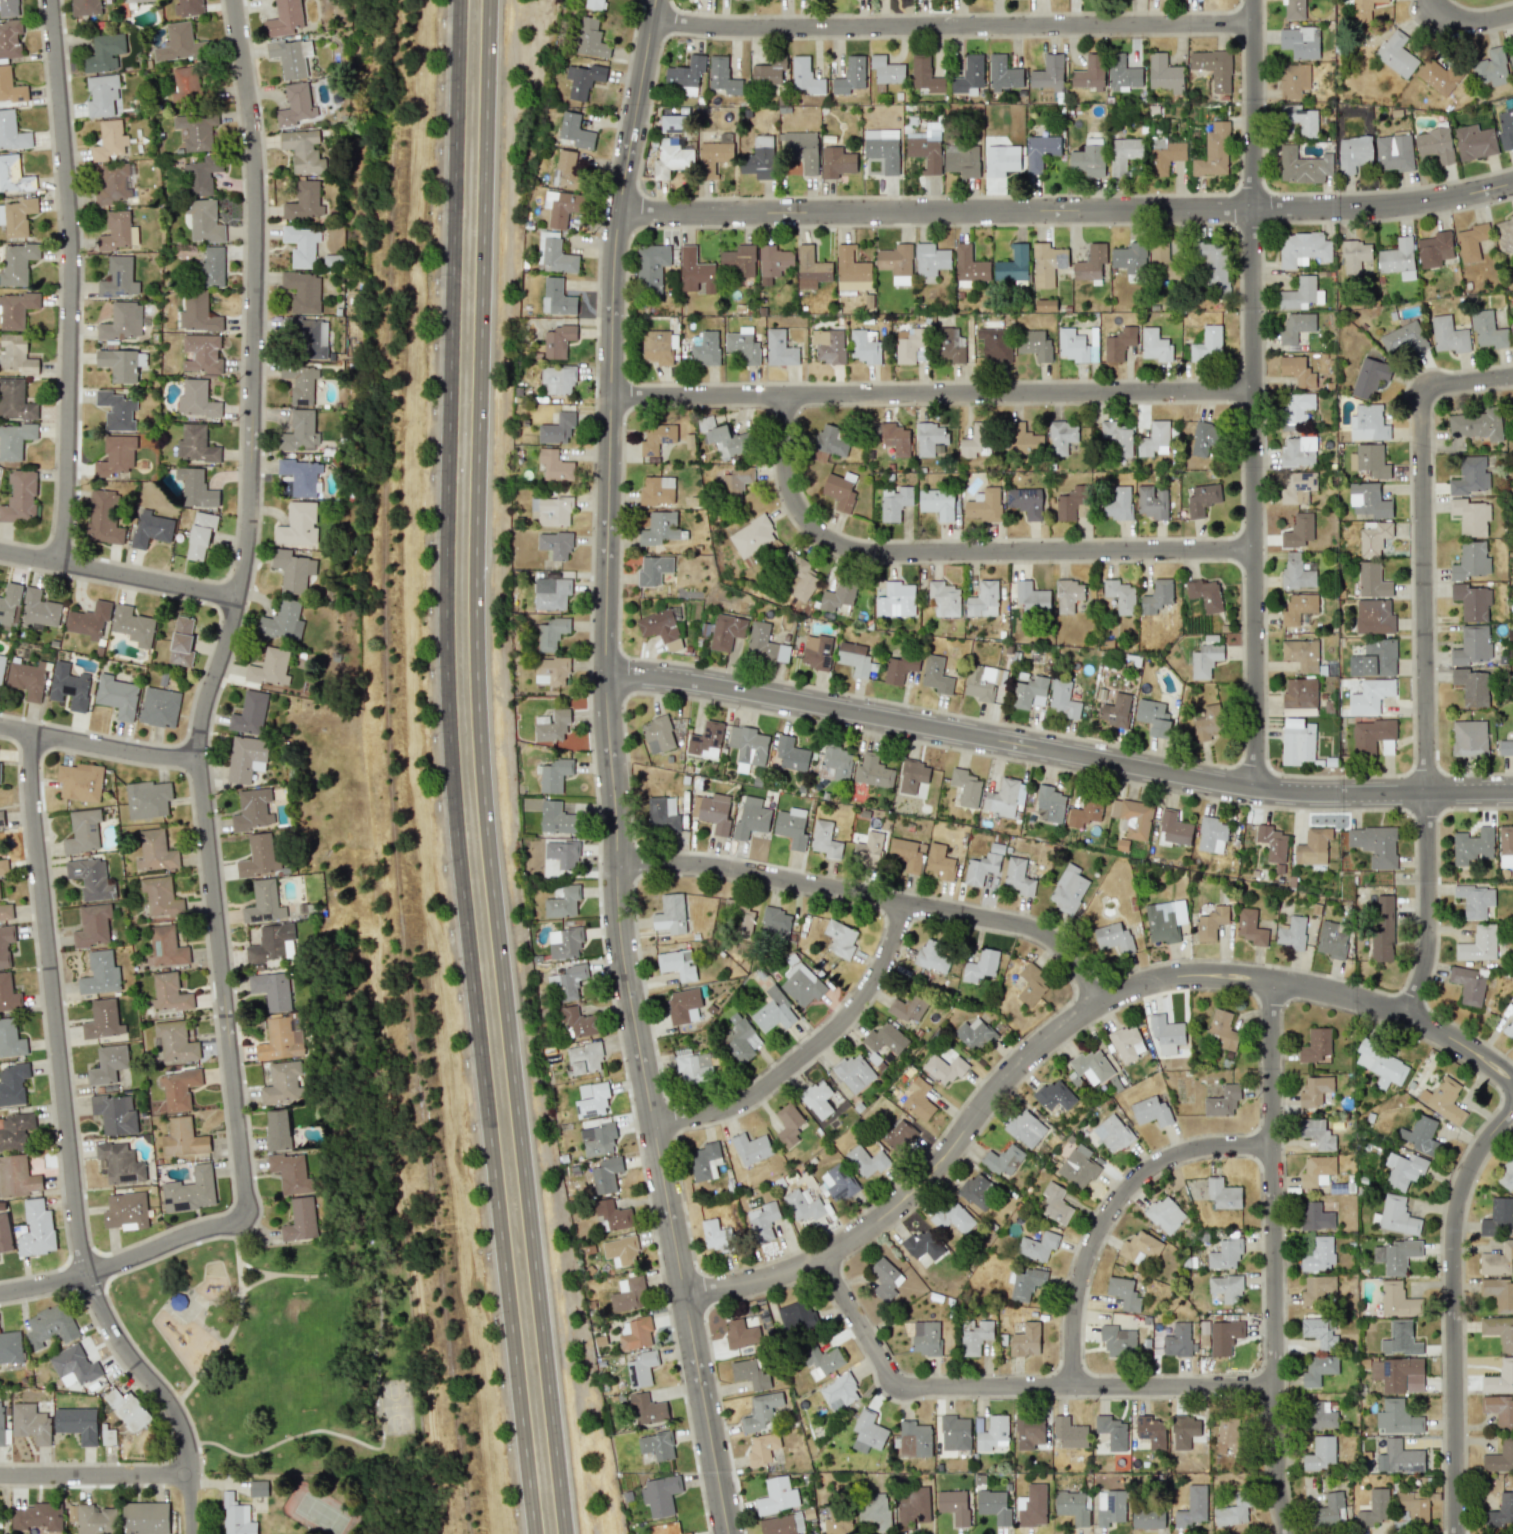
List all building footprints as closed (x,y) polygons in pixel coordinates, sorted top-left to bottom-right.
[(18,0),(0,0),(0,16),(19,15),(18,0)] [(70,15),(101,14),(100,0),(70,0),(70,15)] [(178,3),(173,4),(175,16),(202,14),(201,0),(178,0),(178,3)] [(300,0),(274,0),(277,18),(263,20),(265,37),(294,33),(294,28),(303,26),(300,0)] [(579,7),(603,10),(604,0),(580,0),(579,7)] [(1282,19),(1305,20),(1305,0),(1282,0),(1282,19)] [(1353,23),(1372,22),(1371,2),(1388,2),(1388,0),(1352,0),(1353,23)] [(609,58),(611,45),(598,44),(600,31),(597,31),(599,19),(579,16),(574,53),(609,58)] [(0,21),(0,58),(20,57),(19,34),(22,34),(21,20),(0,21)] [(152,46),(155,62),(195,55),(189,20),(166,24),(169,44),(152,46)] [(1320,28),(1279,27),(1279,49),(1292,49),(1292,59),(1319,59),(1320,28)] [(1401,47),(1408,37),(1394,27),(1374,55),(1406,79),(1420,61),(1401,47)] [(92,35),(93,55),(82,56),(83,72),(117,70),(116,54),(126,53),(124,34),(92,35)] [(266,44),(268,58),(280,56),(283,80),(307,77),(304,56),(313,55),(310,38),(266,44)] [(1470,62),(1474,84),(1490,80),(1491,86),(1509,83),(1502,45),(1487,48),(1489,59),(1470,62)] [(1142,87),(1142,67),(1125,67),(1125,53),(1110,52),(1109,91),(1129,91),(1129,86),(1142,87)] [(1149,52),(1149,88),(1171,88),(1171,94),(1183,93),(1183,66),(1166,66),(1166,52),(1149,52)] [(1190,70),(1212,70),(1213,93),(1231,93),(1230,52),(1189,52),(1190,70)] [(944,93),(945,77),(930,76),(931,54),(912,53),(911,87),(928,88),(928,92),(944,93)] [(1029,70),(1030,87),(1053,87),(1053,91),(1062,91),(1062,53),(1044,53),(1044,70),(1029,70)] [(1071,70),(1071,87),(1095,87),(1095,91),(1103,91),(1104,53),(1086,53),(1085,71),(1071,70)] [(665,85),(683,86),(682,94),(697,95),(698,71),(704,72),(705,55),(689,54),(689,67),(666,66),(665,85)] [(870,55),(870,68),(875,68),(875,83),(905,82),(904,64),(885,64),(885,54),(870,55)] [(983,54),(964,54),(965,77),(950,77),(950,94),(977,93),(977,88),(983,87),(983,54)] [(1022,68),(1005,69),(1005,54),(989,54),(990,88),(1023,88),(1022,68)] [(742,79),(727,79),(728,55),(710,55),(709,89),(723,89),(723,94),(741,94),(742,79)] [(810,55),(791,56),(792,89),(807,88),(807,94),(825,94),(825,78),(810,78),(810,55)] [(865,55),(846,55),(846,77),(832,77),(832,94),(850,94),(850,88),(864,89),(865,55)] [(752,84),(781,83),(781,69),(786,69),(785,57),(771,57),(771,64),(751,65),(752,84)] [(1416,73),(1444,99),(1464,76),(1450,63),(1444,71),(1430,58),(1416,73)] [(568,65),(565,78),(572,79),(568,99),(586,101),(590,80),(605,83),(607,67),(590,64),(590,69),(568,65)] [(1310,64),(1280,65),(1280,99),(1302,99),(1302,89),(1310,89),(1310,64)] [(28,99),(27,85),(12,86),(11,65),(0,65),(0,101),(28,99)] [(178,100),(202,96),(196,65),(172,69),(178,100)] [(88,76),(89,100),(86,101),(87,117),(121,115),(118,75),(88,76)] [(285,84),(287,109),(275,110),(277,127),(296,125),(295,119),(317,117),(316,106),(310,107),(308,82),(285,84)] [(1317,137),(1317,110),(1301,110),(1301,104),(1280,105),(1280,122),(1299,122),(1300,137),(1317,137)] [(1494,112),(1504,151),(1512,148),(1512,107),(1494,112)] [(16,133),(14,109),(0,110),(0,149),(32,147),(31,132),(16,133)] [(559,138),(574,140),(573,147),(594,149),(596,132),(578,129),(580,113),(563,111),(559,138)] [(184,152),(213,151),(211,125),(218,124),(218,113),(173,115),(174,129),(179,128),(180,139),(183,139),(184,152)] [(91,161),(108,161),(108,154),(124,153),(124,145),(128,145),(127,135),(122,135),(121,119),(100,120),(101,146),(91,146),(91,161)] [(1227,121),(1211,121),(1211,131),(1205,131),(1205,159),(1191,159),(1191,175),(1228,175),(1227,121)] [(941,175),(940,122),(925,122),(926,132),(906,133),(906,156),(923,156),(923,175),(941,175)] [(1459,161),(1498,154),(1493,127),(1478,130),(1477,123),(1453,128),(1459,161)] [(1414,133),(1418,157),(1437,154),(1439,165),(1454,163),(1448,127),(1414,133)] [(898,175),(898,129),(863,130),(864,157),(882,157),(883,175),(898,175)] [(293,174),(327,172),(326,158),(318,158),(317,146),(320,146),(319,130),(280,132),(280,150),(292,149),(293,174)] [(817,132),(783,132),(782,157),(800,157),(800,176),(817,176),(817,132)] [(1414,170),(1410,133),(1375,137),(1378,170),(1396,168),(1396,172),(1414,170)] [(700,142),(699,179),(715,179),(715,163),(731,163),(731,134),(719,134),(718,142),(700,142)] [(774,135),(754,135),(753,154),(740,154),(740,173),(755,173),(755,178),(773,178),(774,135)] [(1027,174),(1043,174),(1042,155),(1061,155),(1060,136),(1026,137),(1027,174)] [(1339,175),(1357,175),(1357,164),(1372,164),(1372,137),(1339,137),(1339,175)] [(677,138),(659,138),(659,160),(653,160),(653,180),(668,180),(669,169),(693,169),(693,148),(677,148),(677,138)] [(1143,158),(1143,138),(1110,139),(1111,176),(1127,176),(1127,158),(1143,158)] [(1186,141),(1150,140),(1150,176),(1168,176),(1169,160),(1186,161),(1186,141)] [(1280,182),(1324,182),(1324,168),(1333,168),(1333,153),(1322,153),(1322,158),(1296,158),(1296,143),(1280,143),(1280,182)] [(944,171),(960,171),(960,177),(978,178),(979,145),(944,144),(944,171)] [(1069,151),(1069,171),(1085,171),(1085,177),(1104,177),(1104,144),(1084,145),(1084,151),(1069,151)] [(1021,152),(1006,152),(1005,145),(985,145),(986,176),(1002,176),(1002,171),(1021,171),(1021,152)] [(856,153),(842,153),(842,146),(821,146),(821,179),(838,178),(838,173),(856,173),(856,153)] [(577,189),(582,152),(560,149),(556,176),(554,176),(552,185),(577,189)] [(18,153),(0,154),(0,192),(36,190),(35,176),(19,176),(18,153)] [(212,195),(211,172),(223,172),(222,157),(203,158),(203,162),(186,162),(187,196),(212,195)] [(97,205),(118,205),(118,199),(131,199),(131,188),(125,188),(125,176),(129,176),(129,164),(97,163),(97,205)] [(318,180),(296,180),(296,202),(282,203),(283,218),(324,217),(323,205),(319,205),(318,180)] [(548,226),(566,228),(568,211),(581,213),(583,196),(546,191),(544,207),(550,208),(548,226)] [(27,237),(26,213),(38,213),(37,197),(18,198),(19,203),(0,204),(0,225),(5,224),(6,238),(27,237)] [(224,224),(216,225),(215,199),(186,200),(187,242),(225,241),(224,224)] [(130,249),(129,210),(107,211),(107,235),(96,235),(97,249),(130,249)] [(1512,251),(1512,215),(1508,216),(1509,220),(1494,222),(1500,253),(1512,251)] [(1460,263),(1480,261),(1478,241),(1489,240),(1488,223),(1470,225),(1470,230),(1457,231),(1460,263)] [(314,242),(320,242),(319,227),(282,227),(282,242),(292,242),(293,268),(314,268),(314,242)] [(1416,239),(1420,269),(1441,266),(1440,259),(1454,257),(1451,230),(1434,232),(1434,237),(1416,239)] [(579,255),(560,254),(561,232),(539,231),(537,263),(543,264),(543,271),(578,272),(579,255)] [(1279,233),(1279,269),(1297,269),(1297,265),(1307,265),(1307,257),(1321,257),(1321,262),(1332,262),(1331,240),(1324,240),(1323,232),(1279,233)] [(1414,279),(1412,236),(1396,236),(1397,249),(1378,250),(1379,272),(1400,271),(1400,280),(1414,279)] [(990,261),(971,261),(971,242),(955,242),(956,281),(990,280),(990,261)] [(1028,280),(1027,242),(1011,243),(1011,261),(993,261),(994,280),(1028,280)] [(1068,268),(1068,248),(1050,249),(1050,242),(1033,242),(1034,288),(1054,287),(1054,268),(1068,268)] [(1178,277),(1177,242),(1151,243),(1152,278),(1178,277)] [(1372,260),(1372,242),(1343,242),(1343,275),(1360,274),(1360,260),(1372,260)] [(912,284),(911,243),(894,243),(895,249),(876,250),(877,269),(892,269),(892,285),(912,284)] [(951,269),(950,249),(935,249),(935,243),(916,243),(916,283),(936,283),(936,269),(951,269)] [(1073,262),(1074,279),(1106,279),(1106,243),(1087,243),(1088,261),(1073,262)] [(1111,272),(1144,273),(1145,243),(1111,243),(1111,272)] [(1204,286),(1215,286),(1215,294),(1227,294),(1227,244),(1195,243),(1194,257),(1204,257),(1204,286)] [(1,286),(27,286),(27,259),(39,259),(39,244),(1,244),(1,286)] [(720,251),(721,277),(755,277),(755,244),(736,244),(736,251),(720,251)] [(832,262),(813,262),(813,244),(798,244),(798,288),(816,288),(816,281),(832,281),(832,262)] [(670,245),(637,246),(638,299),(662,299),(661,266),(670,266),(670,245)] [(695,245),(680,245),(681,292),(715,291),(714,263),(695,263),(695,245)] [(224,247),(202,246),(202,285),(224,286),(224,247)] [(132,256),(109,255),(108,280),(97,280),(97,295),(138,296),(138,281),(132,281),(132,256)] [(320,273),(281,273),(281,288),(292,288),(292,314),(320,314),(320,273)] [(1279,309),(1308,308),(1308,303),(1324,303),(1323,290),(1316,290),(1316,275),(1297,275),(1298,291),(1279,291),(1279,309)] [(563,277),(544,277),(543,313),(577,314),(577,296),(562,296),(563,277)] [(207,316),(208,292),(184,292),(184,311),(179,310),(179,329),(222,330),(223,316),(207,316)] [(24,330),(25,308),(39,308),(39,294),(0,293),(0,313),(1,313),(0,329),(24,330)] [(1056,311),(1056,299),(1035,299),(1036,312),(1056,311)] [(141,302),(112,302),(111,323),(96,323),(96,339),(124,339),(124,335),(141,335),(141,302)] [(1470,311),(1471,331),(1476,330),(1477,347),(1508,346),(1507,328),(1493,329),(1492,310),(1470,311)] [(1316,332),(1316,314),(1285,313),(1285,329),(1279,329),(1279,344),(1297,345),(1297,331),(1316,332)] [(1470,352),(1468,329),(1452,330),(1451,314),(1432,316),(1434,351),(1454,349),(1455,353),(1470,352)] [(327,359),(327,319),(283,319),(283,337),(296,337),(296,359),(327,359)] [(1379,337),(1389,357),(1413,345),(1416,353),(1429,348),(1415,319),(1379,337)] [(982,339),(982,363),(1011,363),(1011,328),(1001,328),(1000,320),(988,321),(988,328),(976,329),(976,339),(982,339)] [(544,359),(566,358),(566,340),(576,340),(576,325),(554,326),(554,332),(544,332),(544,359)] [(1190,343),(1189,360),(1221,361),(1221,325),(1203,325),(1203,344),(1190,343)] [(1136,345),(1137,326),(1118,326),(1118,336),(1104,336),(1104,362),(1124,362),(1124,345),(1136,345)] [(897,362),(927,362),(926,327),(912,328),(912,332),(896,332),(897,362)] [(964,346),(954,346),(954,327),(936,328),(937,362),(965,362),(964,346)] [(1097,362),(1097,343),(1085,343),(1084,334),(1074,334),(1074,327),(1058,328),(1059,357),(1072,357),(1072,362),(1097,362)] [(1142,327),(1142,358),(1156,358),(1156,362),(1171,362),(1171,339),(1158,339),(1158,327),(1142,327)] [(766,328),(767,365),(799,364),(798,347),(785,347),(785,328),(766,328)] [(816,363),(845,362),(844,329),(812,330),(812,344),(816,344),(816,363)] [(672,365),(670,330),(640,331),(641,360),(656,360),(657,366),(672,365)] [(719,331),(702,330),(701,344),(691,344),(691,363),(718,364),(719,331)] [(851,359),(864,358),(864,364),(880,363),(880,341),(876,341),(875,330),(850,330),(851,359)] [(1018,352),(1036,352),(1036,362),(1051,362),(1051,339),(1045,339),(1045,331),(1018,330),(1018,352)] [(725,333),(725,352),(744,352),(744,365),(759,365),(759,341),(752,342),(752,332),(725,333)] [(26,358),(27,334),(1,334),(1,354),(0,354),(0,369),(20,369),(20,374),(38,374),(38,358),(26,358)] [(220,335),(183,334),(182,371),(219,372),(220,335)] [(137,366),(145,367),(146,351),(96,350),(96,366),(111,367),(111,383),(136,383),(137,366)] [(1351,395),(1372,401),(1378,380),(1388,382),(1393,364),(1363,355),(1351,395)] [(1315,388),(1315,373),(1306,373),(1307,356),(1280,356),(1280,375),(1296,376),(1296,388),(1315,388)] [(312,405),(313,378),(318,378),(319,367),(280,366),(279,378),(292,378),(291,405),(312,405)] [(542,366),(541,394),(570,394),(571,386),(575,386),(575,366),(542,366)] [(0,378),(0,415),(3,415),(3,418),(38,419),(38,403),(24,403),(24,378),(0,378)] [(222,402),(206,401),(207,379),(183,378),(183,395),(177,395),(177,415),(221,416),(222,402)] [(133,431),(133,410),(136,410),(136,395),(112,395),(112,390),(95,390),(95,406),(106,406),(106,430),(133,431)] [(1283,431),(1296,430),(1296,423),(1305,423),(1304,409),(1315,409),(1315,393),(1282,394),(1283,431)] [(1390,440),(1391,425),(1382,425),(1382,404),(1356,404),(1355,416),(1350,415),(1350,439),(1390,440)] [(278,433),(277,448),(319,449),(319,433),(314,433),(314,409),(291,409),(291,433),(278,433)] [(573,412),(549,411),(549,424),(538,424),(538,443),(572,443),(573,412)] [(1449,437),(1488,435),(1488,441),(1502,441),(1501,411),(1448,413),(1449,437)] [(1137,437),(1138,457),(1153,456),(1153,453),(1169,452),(1168,420),(1150,420),(1150,437),(1137,437)] [(976,458),(976,453),(989,453),(990,422),(972,421),(972,438),(960,438),(959,457),(976,458)] [(1067,455),(1067,450),(1078,450),(1077,421),(1049,422),(1050,456),(1067,455)] [(1132,428),(1116,428),(1115,421),(1100,421),(1101,438),(1114,438),(1114,457),(1132,457),(1132,428)] [(1216,446),(1219,425),(1195,421),(1191,455),(1207,458),(1209,445),(1216,446)] [(934,457),(934,443),(948,443),(948,432),(944,432),(945,423),(917,422),(917,456),(934,457)] [(206,424),(182,423),(181,440),(177,439),(176,459),(220,460),(221,446),(206,446),(206,424)] [(846,456),(849,440),(837,437),(839,426),(821,423),(815,450),(846,456)] [(910,457),(909,428),(902,429),(901,423),(872,423),(872,445),(894,444),(894,457),(910,457)] [(37,425),(0,424),(0,460),(21,461),(22,439),(37,439),(37,425)] [(658,443),(676,443),(677,425),(647,424),(646,441),(640,440),(640,456),(658,456),(658,443)] [(1043,433),(1025,433),(1025,425),(1012,425),(1011,453),(1043,454),(1043,433)] [(1282,466),(1316,465),(1315,433),(1299,434),(1299,438),(1282,438),(1282,466)] [(93,475),(133,475),(133,436),(105,435),(105,461),(94,461),(93,475)] [(1390,478),(1390,464),(1383,465),(1383,444),(1356,444),(1356,453),(1349,453),(1349,470),(1369,470),(1369,478),(1390,478)] [(558,448),(538,448),(538,463),(543,463),(544,480),(573,480),(573,461),(558,462),(558,448)] [(1460,456),(1460,479),(1449,479),(1449,495),(1468,495),(1468,490),(1489,490),(1489,472),(1485,472),(1485,455),(1460,456)] [(317,461),(278,460),(277,474),(292,475),(291,497),(316,498),(317,461)] [(204,468),(175,467),(175,479),(183,479),(182,505),(219,506),(219,490),(204,490),(204,468)] [(753,483),(754,467),(730,467),(730,474),(722,474),(722,489),(744,490),(744,483),(753,483)] [(8,470),(8,483),(12,483),(12,496),(8,496),(7,505),(0,505),(0,520),(35,521),(36,471),(8,470)] [(1281,504),(1307,503),(1306,490),(1316,490),(1316,472),(1285,473),(1285,488),(1280,488),(1281,504)] [(853,481),(827,473),(820,493),(837,499),(834,509),(849,514),(855,493),(850,491),(853,481)] [(674,477),(641,476),(640,504),(673,504),(674,477)] [(1393,518),(1392,500),(1380,500),(1379,482),(1350,483),(1351,514),(1374,513),(1374,518),(1393,518)] [(1138,513),(1145,513),(1145,519),(1167,519),(1167,489),(1154,489),(1154,485),(1137,485),(1138,513)] [(1221,502),(1221,485),(1187,486),(1188,519),(1205,518),(1205,503),(1221,502)] [(881,522),(900,522),(900,506),(913,505),(912,486),(895,487),(895,488),(881,488),(881,522)] [(964,501),(965,517),(980,517),(981,523),(1001,522),(1000,486),(983,487),(983,493),(974,493),(975,500),(964,501)] [(1131,519),(1131,486),(1114,486),(1113,498),(1104,498),(1103,518),(1131,519)] [(1006,489),(1007,509),(1025,509),(1025,521),(1042,521),(1041,488),(1006,489)] [(123,543),(125,528),(113,527),(116,491),(90,489),(86,540),(123,543)] [(954,521),(953,489),(919,490),(919,511),(937,511),(938,522),(954,521)] [(1056,492),(1057,521),(1077,520),(1077,517),(1088,516),(1088,492),(1056,492)] [(538,510),(537,525),(569,526),(570,498),(532,497),(532,510),(538,510)] [(1487,536),(1487,521),(1490,521),(1490,500),(1448,501),(1449,515),(1460,515),(1461,537),(1487,536)] [(274,525),(274,543),(316,544),(316,528),(315,528),(315,502),(288,501),(287,526),(274,525)] [(132,547),(145,550),(148,538),(170,542),(175,519),(150,515),(151,510),(139,508),(132,547)] [(649,511),(649,529),(638,529),(638,545),(661,546),(662,539),(679,539),(679,529),(676,529),(676,511),(649,511)] [(187,559),(205,561),(209,531),(216,532),(218,515),(193,512),(187,559)] [(1281,532),(1281,547),(1305,547),(1305,540),(1314,540),(1313,512),(1293,513),(1293,532),(1281,532)] [(1361,556),(1381,556),(1381,538),(1392,538),(1392,522),(1360,522),(1361,556)] [(570,560),(571,533),(538,532),(537,549),(552,550),(551,560),(570,560)] [(1460,542),(1460,564),(1450,564),(1450,578),(1488,576),(1487,541),(1460,542)] [(305,594),(306,575),(315,575),(316,558),(291,557),(291,549),(272,548),(272,568),(282,568),(281,593),(305,594)] [(1315,570),(1301,570),(1301,552),(1283,552),(1284,588),(1315,587),(1315,570)] [(637,586),(660,586),(660,572),(672,573),(672,557),(641,556),(641,570),(637,570),(637,586)] [(787,594),(805,603),(821,573),(796,559),(788,573),(796,577),(787,594)] [(1380,562),(1358,561),(1358,596),(1392,596),(1392,581),(1380,581),(1380,562)] [(1172,605),(1172,578),(1152,579),(1153,595),(1140,595),(1141,614),(1156,614),(1156,605),(1172,605)] [(534,609),(569,610),(570,579),(547,579),(547,592),(535,591),(534,609)] [(1050,611),(1049,590),(1031,590),(1031,579),(1015,579),(1016,604),(1022,604),(1022,612),(1050,611)] [(1135,614),(1134,584),(1119,584),(1119,579),(1103,579),(1103,597),(1116,597),(1117,614),(1135,614)] [(1185,581),(1188,599),(1201,597),(1204,614),(1222,611),(1217,580),(1202,583),(1201,579),(1185,581)] [(934,617),(960,616),(959,586),(944,587),(944,580),(928,581),(928,598),(934,598),(934,617)] [(966,616),(998,616),(997,580),(978,580),(978,597),(966,597),(966,616)] [(851,612),(854,583),(836,581),(835,591),(821,590),(819,609),(851,612)] [(914,584),(901,584),(901,581),(885,581),(885,596),(875,596),(876,616),(915,615),(914,584)] [(1084,600),(1084,581),(1056,581),(1057,614),(1073,614),(1073,600),(1084,600)] [(6,582),(4,597),(0,596),(0,623),(16,626),(22,584),(6,582)] [(62,604),(40,600),(42,588),(27,586),(20,625),(41,629),(42,624),(58,626),(62,604)] [(1487,621),(1487,606),(1491,606),(1490,586),(1450,586),(1451,600),(1461,600),(1462,622),(1487,621)] [(1317,594),(1289,594),(1290,611),(1281,611),(1281,627),(1302,626),(1302,614),(1318,614),(1317,594)] [(112,602),(95,599),(92,614),(68,609),(64,630),(90,635),(89,640),(99,642),(103,621),(108,622),(112,602)] [(257,635),(300,640),(302,621),(298,620),(300,601),(278,599),(276,618),(259,616),(257,635)] [(1395,633),(1394,614),(1390,614),(1390,599),(1355,599),(1356,634),(1395,633)] [(150,649),(155,619),(131,614),(133,606),(115,603),(110,631),(129,634),(128,640),(137,641),(136,647),(150,649)] [(636,618),(642,638),(661,633),(666,653),(683,648),(671,608),(636,618)] [(709,649),(730,653),(733,636),(744,638),(747,619),(715,614),(709,649)] [(191,667),(193,653),(189,652),(194,619),(176,616),(168,663),(191,667)] [(570,633),(570,618),(547,618),(547,624),(532,624),(532,651),(558,652),(558,633),(570,633)] [(788,662),(790,645),(767,642),(770,623),(752,620),(746,655),(788,662)] [(1450,649),(1450,664),(1490,663),(1489,626),(1461,626),(1462,649),(1450,649)] [(832,637),(804,634),(801,666),(828,669),(832,637)] [(1349,655),(1349,675),(1396,675),(1397,639),(1364,639),(1363,655),(1349,655)] [(1318,672),(1317,640),(1281,641),(1282,660),(1298,659),(1298,673),(1318,672)] [(852,676),(868,679),(871,656),(864,655),(865,645),(839,642),(836,663),(853,665),(852,676)] [(1191,652),(1192,679),(1212,679),(1211,660),(1223,660),(1223,644),(1199,645),(1199,652),(1191,652)] [(244,679),(288,686),(290,674),(285,674),(289,650),(266,646),(262,667),(247,664),(244,679)] [(920,685),(936,688),(936,692),(951,695),(954,678),(941,675),(945,657),(926,654),(920,685)] [(535,684),(568,685),(568,658),(535,658),(535,684)] [(6,686),(27,689),(25,701),(41,703),(47,661),(38,660),(37,665),(9,662),(6,686)] [(85,713),(92,674),(79,672),(78,677),(68,675),(70,662),(56,660),(49,699),(62,701),(63,694),(71,696),(69,710),(85,713)] [(964,694),(976,697),(976,700),(991,703),(997,669),(970,664),(964,694)] [(1464,707),(1489,707),(1489,670),(1452,670),(1452,684),(1463,684),(1464,707)] [(113,680),(114,674),(100,672),(95,703),(118,707),(116,719),(133,722),(139,684),(113,680)] [(1046,697),(1048,677),(1033,675),(1032,683),(1015,680),(1011,708),(1030,710),(1032,695),(1046,697)] [(1316,678),(1285,679),(1285,692),(1282,692),(1283,716),(1317,715),(1316,678)] [(1361,679),(1361,693),(1348,694),(1349,715),(1380,714),(1379,696),(1396,696),(1396,679),(1361,679)] [(1079,719),(1081,702),(1069,700),(1071,682),(1053,680),(1049,708),(1064,710),(1063,717),(1079,719)] [(139,722),(174,728),(181,692),(145,686),(139,722)] [(227,728),(260,734),(268,693),(245,689),(240,714),(230,712),(227,728)] [(1099,722),(1126,727),(1132,694),(1116,691),(1113,705),(1103,703),(1099,722)] [(1135,720),(1151,723),(1149,735),(1168,738),(1173,703),(1138,698),(1135,720)] [(1203,704),(1204,718),(1194,718),(1195,741),(1221,740),(1220,704),(1203,704)] [(552,723),(534,724),(535,741),(565,740),(565,724),(570,724),(569,708),(552,709),(552,723)] [(675,747),(667,716),(641,723),(649,754),(675,747)] [(1314,761),(1315,724),(1303,724),(1303,718),(1284,717),(1282,765),(1301,765),(1301,760),(1314,761)] [(689,734),(686,753),(706,756),(718,758),(723,723),(704,720),(702,735),(689,734)] [(1375,756),(1375,740),(1382,740),(1382,754),(1395,754),(1394,720),(1352,722),(1353,757),(1375,756)] [(1452,755),(1487,756),(1487,721),(1452,720),(1452,755)] [(765,766),(769,735),(755,734),(756,729),(730,725),(727,746),(738,748),(736,762),(739,763),(738,770),(746,772),(748,764),(765,766)] [(794,736),(779,734),(775,757),(781,758),(779,767),(806,772),(810,750),(792,747),(794,736)] [(227,782),(250,785),(252,770),(265,771),(269,740),(233,735),(227,782)] [(1498,740),(1498,755),(1512,754),(1512,740),(1498,740)] [(818,777),(848,782),(854,750),(824,745),(818,777)] [(853,781),(892,788),(895,769),(878,766),(880,753),(863,750),(861,765),(856,764),(853,781)] [(540,793),(562,793),(562,775),(572,775),(573,759),(550,759),(550,765),(535,765),(535,774),(540,774),(540,793)] [(898,793),(925,797),(930,764),(903,760),(898,793)] [(60,798),(99,802),(103,766),(76,763),(75,766),(58,764),(56,782),(61,782),(60,798)] [(949,785),(961,787),(959,806),(977,809),(981,778),(967,776),(968,770),(952,767),(949,785)] [(985,791),(982,811),(1013,816),(1015,804),(1023,805),(1026,783),(1001,778),(998,793),(985,791)] [(126,784),(128,819),(168,816),(167,800),(172,800),(171,781),(126,784)] [(231,830),(274,827),(273,813),(266,813),(266,802),(272,802),(271,788),(238,790),(240,814),(231,815),(231,830)] [(1065,791),(1039,789),(1036,820),(1062,823),(1065,791)] [(730,796),(711,793),(711,797),(694,795),(690,819),(714,822),(712,835),(727,837),(730,819),(727,818),(730,796)] [(747,841),(749,830),(767,833),(771,809),(760,807),(762,798),(741,795),(734,839),(747,841)] [(1083,829),(1085,819),(1100,822),(1104,802),(1084,798),(1082,809),(1070,807),(1067,826),(1083,829)] [(1110,817),(1123,819),(1121,838),(1148,841),(1152,804),(1112,799),(1110,817)] [(541,831),(578,833),(579,813),(561,812),(562,800),(542,800),(541,831)] [(789,850),(802,851),(807,810),(789,807),(788,812),(776,810),(773,835),(790,837),(789,850)] [(70,811),(72,837),(62,838),(63,854),(99,850),(96,821),(101,821),(100,808),(70,811)] [(1197,850),(1224,853),(1228,821),(1201,818),(1197,850)] [(832,822),(815,819),(810,850),(825,852),(824,857),(840,860),(843,842),(829,840),(832,822)] [(1255,842),(1268,843),(1266,862),(1285,864),(1287,833),(1273,832),(1273,825),(1257,824),(1255,842)] [(1453,832),(1454,867),(1466,867),(1465,859),(1493,858),(1493,825),(1478,826),(1479,837),(1467,837),(1467,832),(1453,832)] [(1499,867),(1512,867),(1512,826),(1499,826),(1499,867)] [(1327,864),(1327,839),(1331,839),(1331,828),(1306,827),(1306,844),(1294,844),(1294,864),(1327,864)] [(1370,869),(1396,869),(1396,827),(1347,828),(1347,847),(1361,847),(1361,851),(1370,850),(1370,869)] [(179,867),(178,850),(166,851),(164,828),(139,830),(142,858),(135,859),(137,871),(179,867)] [(237,877),(278,872),(273,831),(248,834),(251,859),(235,861),(237,877)] [(882,833),(867,831),(865,843),(854,842),(852,861),(879,864),(882,833)] [(888,858),(905,860),(904,873),(920,875),(923,842),(889,839),(888,858)] [(544,842),(544,868),(577,868),(577,842),(544,842)] [(925,871),(938,873),(937,879),(952,881),(956,858),(941,855),(943,846),(929,845),(925,871)] [(963,884),(982,887),(985,871),(998,873),(1001,854),(986,851),(984,860),(968,857),(963,884)] [(1003,885),(1019,888),(1018,894),(1033,897),(1036,880),(1023,877),(1026,859),(1008,856),(1003,885)] [(7,859),(0,859),(0,876),(8,875),(7,859)] [(82,900),(116,899),(115,883),(106,884),(104,859),(65,861),(66,879),(81,878),(82,900)] [(1047,902),(1073,915),(1090,880),(1078,874),(1081,869),(1067,862),(1047,902)] [(184,915),(183,898),(172,898),(171,876),(140,878),(140,892),(147,892),(148,917),(184,915)] [(253,879),(254,906),(242,907),(243,922),(286,920),(285,906),(277,907),(275,878),(253,879)] [(580,900),(579,885),(553,885),(553,898),(544,898),(544,917),(576,916),(575,900),(580,900)] [(1494,906),(1494,887),(1454,886),(1454,897),(1465,897),(1464,919),(1486,919),(1486,906),(1494,906)] [(661,894),(662,913),(652,913),(653,929),(669,929),(669,934),(686,933),(684,893),(661,894)] [(1393,895),(1372,895),(1374,961),(1394,960),(1393,895)] [(1188,923),(1184,899),(1145,905),(1150,944),(1179,940),(1177,925),(1188,923)] [(13,920),(12,903),(0,904),(0,920),(13,920)] [(753,904),(735,903),(734,940),(751,941),(753,904)] [(107,917),(111,917),(110,904),(79,905),(81,931),(72,931),(73,946),(109,944),(107,917)] [(759,935),(788,939),(791,915),(781,914),(782,908),(763,905),(759,935)] [(1229,924),(1229,905),(1213,905),(1214,914),(1197,914),(1197,942),(1217,941),(1216,924),(1229,924)] [(1237,937),(1251,938),(1251,945),(1267,946),(1268,929),(1256,928),(1257,909),(1238,908),(1237,937)] [(1277,927),(1275,943),(1290,945),(1290,950),(1302,951),(1307,917),(1290,915),(1288,929),(1277,927)] [(847,959),(859,931),(829,918),(823,933),(833,937),(828,951),(847,959)] [(1344,960),(1347,923),(1320,920),(1317,952),(1328,953),(1328,959),(1344,960)] [(1118,945),(1120,955),(1135,951),(1129,928),(1122,930),(1120,922),(1093,928),(1099,950),(1118,945)] [(259,925),(260,945),(245,946),(246,962),(285,960),(285,939),(294,939),(294,923),(259,925)] [(1454,960),(1496,959),(1495,924),(1474,925),(1474,943),(1454,943),(1454,960)] [(189,963),(188,946),(175,947),(174,925),(150,926),(151,956),(146,956),(146,965),(189,963)] [(8,943),(15,942),(14,927),(0,928),(0,968),(10,968),(8,943)] [(580,957),(579,942),(583,942),(582,928),(548,930),(549,958),(580,957)] [(953,951),(939,947),(941,942),(925,937),(916,964),(946,974),(953,951)] [(999,950),(980,947),(978,963),(964,961),(961,981),(976,983),(978,974),(995,977),(999,950)] [(679,983),(696,980),(691,948),(656,954),(659,972),(677,970),(679,983)] [(120,991),(119,966),(113,966),(112,949),(88,951),(90,976),(77,977),(78,993),(120,991)] [(827,990),(799,960),(783,975),(787,979),(780,985),(801,1008),(813,997),(815,1000),(827,990)] [(1015,996),(1029,1009),(1051,984),(1028,962),(1018,973),(1028,983),(1015,996)] [(564,974),(550,975),(553,1002),(578,1000),(576,980),(588,979),(587,964),(563,966),(564,974)] [(1459,1003),(1480,1007),(1487,973),(1451,966),(1447,981),(1463,985),(1459,1003)] [(22,1009),(21,992),(12,993),(11,971),(0,972),(0,1011),(22,1009)] [(194,1006),(192,992),(179,994),(177,971),(153,973),(155,999),(151,1000),(152,1010),(194,1006)] [(250,993),(266,992),(267,1012),(291,1010),(288,972),(249,975),(250,993)] [(771,1000),(750,1015),(763,1033),(779,1021),(784,1028),(799,1017),(774,983),(764,990),(771,1000)] [(667,991),(671,1026),(689,1024),(689,1030),(707,1028),(706,1021),(698,1022),(696,1007),(701,1007),(699,988),(667,991)] [(919,1022),(929,999),(910,991),(905,1003),(892,997),(886,1012),(906,1021),(907,1016),(919,1022)] [(91,1000),(92,1021),(81,1022),(82,1038),(125,1034),(124,1022),(118,1023),(116,998),(91,1000)] [(573,1037),(597,1033),(594,1014),(579,1016),(577,1005),(558,1007),(561,1027),(571,1026),(573,1037)] [(1228,1029),(1233,1013),(1214,1007),(1204,1042),(1234,1051),(1240,1033),(1228,1029)] [(739,1063),(764,1045),(737,1011),(728,1017),(736,1027),(720,1039),(739,1063)] [(1176,1054),(1175,1044),(1185,1044),(1184,1022),(1165,1023),(1164,1013),(1149,1014),(1150,1034),(1158,1034),(1159,1055),(1176,1054)] [(265,1018),(268,1043),(255,1044),(257,1060),(305,1056),(302,1028),(290,1029),(289,1016),(265,1018)] [(975,1055),(996,1035),(978,1016),(968,1026),(964,1022),(953,1032),(975,1055)] [(26,1038),(16,1039),(15,1017),(0,1018),(0,1056),(27,1054),(26,1038)] [(200,1058),(199,1041),(186,1042),(184,1020),(153,1022),(154,1039),(158,1039),(158,1045),(161,1045),(162,1061),(200,1058)] [(870,1029),(861,1042),(875,1052),(881,1043),(898,1055),(909,1039),(887,1022),(878,1034),(870,1029)] [(1144,1050),(1137,1030),(1129,1033),(1126,1026),(1109,1033),(1121,1065),(1138,1058),(1136,1053),(1144,1050)] [(1330,1027),(1308,1028),(1309,1046),(1299,1046),(1300,1062),(1330,1062),(1330,1027)] [(572,1075),(603,1070),(598,1041),(567,1047),(572,1075)] [(1353,1062),(1380,1075),(1374,1086),(1385,1091),(1389,1081),(1400,1086),(1411,1063),(1362,1041),(1353,1062)] [(895,1055),(882,1043),(868,1059),(881,1071),(895,1055)] [(97,1046),(98,1068),(87,1068),(88,1085),(116,1083),(115,1069),(128,1068),(127,1044),(97,1046)] [(674,1050),(677,1073),(682,1072),(683,1084),(713,1080),(710,1050),(691,1052),(690,1047),(674,1050)] [(1068,1061),(1078,1076),(1083,1072),(1093,1087),(1114,1072),(1097,1048),(1083,1058),(1080,1053),(1068,1061)] [(877,1075),(855,1051),(832,1070),(841,1081),(836,1085),(848,1099),(877,1075)] [(948,1065),(933,1053),(921,1067),(945,1086),(955,1074),(960,1078),(970,1066),(956,1055),(948,1065)] [(268,1063),(271,1086),(259,1087),(261,1104),(304,1099),(300,1060),(268,1063)] [(23,1078),(29,1078),(29,1065),(0,1066),(0,1106),(25,1104),(23,1078)] [(190,1111),(189,1086),(202,1085),(201,1071),(158,1073),(158,1086),(164,1086),(165,1112),(190,1111)] [(911,1090),(901,1104),(925,1122),(936,1107),(923,1097),(931,1086),(916,1075),(907,1087),(911,1090)] [(1462,1086),(1443,1075),(1431,1095),(1422,1089),(1416,1100),(1460,1125),(1467,1112),(1452,1103),(1462,1086)] [(1078,1099),(1056,1076),(1034,1095),(1048,1111),(1057,1102),(1065,1111),(1078,1099)] [(1333,1076),(1304,1077),(1304,1091),(1298,1091),(1299,1106),(1322,1106),(1322,1093),(1334,1092),(1333,1076)] [(799,1096),(820,1120),(841,1102),(821,1078),(799,1096)] [(574,1101),(577,1119),(609,1113),(605,1098),(610,1097),(607,1080),(578,1086),(580,1099),(574,1101)] [(1204,1116),(1234,1115),(1234,1098),(1239,1098),(1239,1083),(1222,1084),(1222,1097),(1203,1097),(1204,1116)] [(103,1136),(136,1134),(133,1095),(106,1097),(106,1094),(91,1095),(92,1115),(102,1114),(103,1136)] [(1130,1104),(1138,1125),(1155,1118),(1159,1127),(1173,1122),(1165,1101),(1158,1103),(1155,1095),(1130,1104)] [(786,1149),(801,1138),(794,1129),(805,1122),(790,1101),(774,1113),(785,1127),(775,1134),(786,1149)] [(1005,1128),(1029,1150),(1048,1130),(1023,1107),(1005,1128)] [(268,1150),(290,1149),(288,1109),(267,1110),(268,1150)] [(1134,1138),(1114,1112),(1092,1128),(1112,1155),(1134,1138)] [(27,1149),(25,1129),(36,1128),(34,1113),(0,1116),(0,1152),(27,1149)] [(1438,1121),(1418,1113),(1410,1132),(1399,1127),(1396,1136),(1414,1144),(1413,1147),(1435,1157),(1441,1143),(1430,1139),(1438,1121)] [(210,1152),(209,1135),(192,1137),(190,1115),(167,1117),(169,1135),(161,1135),(162,1156),(210,1152)] [(916,1131),(900,1116),(880,1137),(897,1152),(916,1131)] [(1316,1138),(1316,1150),(1336,1150),(1335,1136),(1328,1136),(1328,1118),(1298,1119),(1298,1138),(1316,1138)] [(580,1127),(584,1157),(613,1153),(611,1138),(616,1137),(614,1123),(580,1127)] [(766,1134),(748,1141),(744,1132),(730,1137),(742,1167),(774,1154),(766,1134)] [(720,1157),(717,1141),(702,1143),(703,1148),(688,1151),(694,1182),(711,1179),(707,1159),(720,1157)] [(106,1159),(107,1184),(146,1181),(144,1161),(134,1162),(133,1149),(127,1150),(126,1142),(95,1144),(96,1159),(106,1159)] [(1009,1176),(1026,1154),(1010,1142),(998,1157),(988,1150),(979,1162),(998,1176),(1002,1171),(1009,1176)] [(1088,1157),(1092,1152),(1078,1142),(1056,1172),(1083,1191),(1100,1166),(1088,1157)] [(891,1162),(881,1148),(869,1157),(859,1143),(845,1153),(864,1181),(891,1162)] [(1494,1181),(1511,1192),(1512,1189),(1512,1150),(1494,1181)] [(280,1171),(281,1194),(308,1192),(305,1152),(267,1156),(268,1172),(280,1171)] [(1410,1153),(1408,1159),(1390,1152),(1384,1164),(1391,1167),(1384,1184),(1404,1192),(1410,1179),(1419,1183),(1428,1161),(1410,1153)] [(29,1195),(29,1191),(42,1190),(41,1174),(27,1175),(26,1154),(0,1156),(0,1197),(29,1195)] [(589,1168),(594,1195),(616,1191),(613,1172),(623,1171),(620,1156),(598,1160),(599,1166),(589,1168)] [(1328,1186),(1327,1174),(1336,1174),(1335,1156),(1304,1157),(1305,1172),(1301,1172),(1301,1187),(1328,1186)] [(165,1212),(216,1206),(211,1162),(192,1165),(194,1183),(181,1185),(180,1180),(161,1183),(165,1212)] [(834,1206),(859,1187),(841,1163),(816,1181),(834,1206)] [(957,1192),(980,1211),(998,1190),(975,1170),(957,1192)] [(1207,1177),(1207,1200),(1213,1199),(1213,1209),(1241,1208),(1241,1187),(1222,1187),(1222,1176),(1207,1177)] [(1041,1194),(1049,1198),(1041,1213),(1065,1226),(1074,1209),(1060,1201),(1066,1189),(1049,1180),(1041,1194)] [(827,1213),(816,1192),(803,1198),(798,1188),(782,1196),(796,1222),(812,1215),(814,1219),(827,1213)] [(1144,1213),(1168,1236),(1187,1216),(1164,1193),(1144,1213)] [(1406,1196),(1384,1193),(1379,1229),(1419,1235),(1421,1217),(1403,1215),(1406,1196)] [(316,1238),(313,1196),(290,1198),(292,1225),(280,1225),(281,1240),(316,1238)] [(976,1222),(950,1197),(930,1220),(941,1230),(949,1222),(964,1235),(976,1222)] [(1512,1230),(1512,1198),(1491,1197),(1491,1219),(1480,1218),(1480,1229),(1512,1230)] [(24,1199),(27,1233),(16,1234),(18,1255),(55,1252),(52,1210),(44,1210),(43,1198),(24,1199)] [(593,1201),(595,1216),(603,1215),(605,1230),(633,1227),(631,1207),(613,1210),(612,1198),(593,1201)] [(775,1239),(770,1221),(781,1218),(775,1200),(760,1204),(761,1209),(748,1213),(757,1244),(775,1239)] [(1302,1229),(1335,1228),(1334,1212),(1321,1212),(1320,1202),(1301,1202),(1302,1229)] [(13,1250),(7,1212),(0,1213),(0,1252),(13,1250)] [(735,1227),(719,1229),(717,1218),(702,1220),(705,1249),(720,1247),(720,1253),(738,1251),(735,1227)] [(925,1252),(933,1261),(947,1250),(925,1224),(902,1244),(916,1260),(925,1252)] [(1059,1235),(1044,1229),(1039,1242),(1022,1236),(1016,1253),(1045,1263),(1051,1249),(1054,1250),(1059,1235)] [(1131,1261),(1138,1250),(1155,1259),(1164,1243),(1137,1229),(1130,1242),(1124,1239),(1117,1253),(1131,1261)] [(1301,1255),(1301,1271),(1334,1271),(1334,1236),(1313,1236),(1313,1255),(1301,1255)] [(604,1258),(612,1257),(613,1267),(638,1264),(635,1237),(601,1240),(604,1258)] [(1207,1268),(1235,1267),(1235,1260),(1241,1260),(1241,1238),(1219,1238),(1219,1252),(1207,1252),(1207,1268)] [(1501,1240),(1502,1253),(1479,1253),(1479,1275),(1512,1274),(1512,1239),(1501,1240)] [(1422,1240),(1392,1240),(1391,1246),(1373,1246),(1373,1262),(1384,1263),(1384,1276),(1406,1276),(1407,1257),(1422,1257),(1422,1240)] [(868,1270),(881,1281),(872,1291),(885,1302),(906,1279),(881,1256),(868,1270)] [(1010,1299),(1029,1302),(1033,1285),(1045,1287),(1048,1271),(1025,1267),(1024,1274),(1010,1271),(1008,1282),(1013,1283),(1010,1299)] [(610,1294),(612,1312),(647,1307),(642,1275),(617,1279),(619,1292),(610,1294)] [(1106,1295),(1122,1297),(1120,1310),(1139,1313),(1141,1297),(1133,1296),(1134,1279),(1108,1276),(1106,1295)] [(1208,1276),(1208,1293),(1222,1293),(1222,1303),(1242,1303),(1241,1276),(1208,1276)] [(1336,1276),(1305,1276),(1305,1290),(1301,1290),(1301,1307),(1328,1307),(1328,1292),(1336,1292),(1336,1276)] [(1512,1314),(1512,1280),(1479,1279),(1479,1295),(1496,1295),(1496,1313),(1512,1314)] [(1382,1315),(1420,1315),(1420,1298),(1403,1298),(1403,1280),(1381,1280),(1382,1315)] [(777,1308),(787,1335),(818,1324),(813,1309),(807,1311),(803,1298),(777,1308)] [(33,1352),(45,1346),(42,1341),(58,1333),(63,1344),(79,1336),(63,1301),(25,1318),(31,1330),(25,1333),(33,1352)] [(622,1349),(653,1345),(649,1317),(618,1321),(622,1349)] [(1301,1337),(1319,1338),(1318,1350),(1336,1350),(1337,1318),(1302,1317),(1301,1337)] [(1512,1353),(1512,1317),(1479,1318),(1480,1335),(1499,1334),(1500,1353),(1512,1353)] [(760,1344),(758,1327),(744,1328),(743,1318),(726,1320),(728,1347),(760,1344)] [(1390,1320),(1390,1339),(1379,1339),(1380,1354),(1422,1353),(1422,1342),(1413,1342),(1412,1319),(1390,1320)] [(981,1356),(981,1339),(993,1340),(993,1320),(976,1320),(962,1320),(962,1356),(981,1356)] [(913,1354),(939,1354),(939,1321),(912,1321),(913,1354)] [(1040,1322),(1023,1321),(1023,1333),(1011,1333),(1011,1355),(1039,1356),(1040,1322)] [(1210,1357),(1232,1357),(1231,1338),(1244,1338),(1244,1321),(1210,1322),(1210,1357)] [(1162,1336),(1162,1356),(1191,1355),(1190,1322),(1172,1322),(1173,1336),(1162,1336)] [(1136,1329),(1117,1329),(1117,1325),(1100,1325),(1100,1341),(1106,1341),(1106,1356),(1135,1356),(1136,1329)] [(23,1361),(20,1331),(0,1333),(0,1363),(23,1361)] [(48,1357),(64,1387),(77,1380),(80,1386),(103,1374),(96,1360),(89,1364),(78,1342),(48,1357)] [(846,1363),(836,1346),(821,1355),(815,1345),(800,1354),(808,1368),(807,1369),(814,1381),(846,1363)] [(652,1385),(649,1366),(658,1364),(655,1350),(633,1354),(634,1360),(626,1361),(631,1389),(652,1385)] [(1338,1374),(1338,1357),(1307,1356),(1306,1371),(1302,1371),(1302,1388),(1320,1388),(1320,1374),(1338,1374)] [(768,1388),(765,1357),(730,1361),(733,1381),(750,1379),(751,1390),(768,1388)] [(1512,1392),(1512,1357),(1499,1357),(1500,1376),(1483,1376),(1483,1392),(1512,1392)] [(1423,1358),(1370,1359),(1371,1379),(1383,1379),(1383,1393),(1423,1392),(1423,1358)] [(860,1398),(849,1373),(819,1387),(831,1412),(860,1398)] [(152,1418),(131,1391),(123,1398),(115,1388),(104,1396),(134,1433),(152,1418)] [(749,1396),(752,1416),(740,1417),(743,1433),(775,1429),(771,1407),(783,1405),(781,1391),(749,1396)] [(631,1393),(634,1424),(668,1420),(666,1401),(649,1403),(648,1392),(631,1393)] [(1512,1428),(1512,1401),(1512,1396),(1481,1396),(1481,1413),(1496,1413),(1496,1428),(1512,1428)] [(1424,1416),(1405,1416),(1404,1398),(1383,1398),(1383,1412),(1376,1412),(1376,1428),(1383,1428),(1384,1433),(1424,1432),(1424,1416)] [(1337,1428),(1337,1411),(1329,1412),(1329,1400),(1306,1401),(1307,1429),(1337,1428)] [(10,1446),(10,1416),(2,1416),(2,1401),(0,1401),(0,1446),(10,1446)] [(50,1414),(35,1413),(35,1403),(12,1403),(11,1435),(35,1435),(34,1445),(50,1446),(50,1414)] [(881,1450),(889,1430),(872,1423),(876,1413),(861,1407),(852,1430),(857,1432),(851,1448),(866,1453),(869,1446),(881,1450)] [(80,1446),(97,1446),(96,1408),(54,1408),(55,1433),(80,1432),(80,1446)] [(976,1431),(975,1451),(1007,1452),(1007,1415),(988,1415),(988,1432),(976,1431)] [(1087,1447),(1087,1425),(1068,1426),(1068,1415),(1053,1415),(1054,1438),(1060,1438),(1060,1447),(1087,1447)] [(1095,1433),(1108,1433),(1108,1451),(1127,1451),(1126,1421),(1110,1421),(1110,1415),(1095,1415),(1095,1433)] [(1137,1438),(1150,1438),(1150,1448),(1166,1448),(1165,1423),(1155,1423),(1155,1415),(1137,1416),(1137,1438)] [(971,1417),(942,1416),(941,1450),(970,1450),(971,1417)] [(1241,1420),(1220,1416),(1213,1455),(1224,1457),(1226,1449),(1235,1451),(1241,1420)] [(1033,1449),(1033,1443),(1044,1443),(1044,1418),(1016,1417),(1015,1449),(1033,1449)] [(1190,1449),(1190,1440),(1199,1440),(1199,1417),(1172,1417),(1172,1449),(1190,1449)] [(930,1457),(931,1425),(915,1425),(915,1421),(900,1420),(900,1456),(930,1457)] [(103,1444),(115,1444),(115,1429),(103,1430),(103,1444)] [(675,1458),(670,1431),(637,1437),(640,1453),(654,1451),(656,1461),(675,1458)] [(749,1466),(771,1462),(769,1449),(781,1448),(778,1432),(749,1437),(751,1450),(746,1451),(749,1466)] [(1335,1435),(1313,1435),(1313,1455),(1303,1454),(1303,1470),(1326,1470),(1326,1463),(1335,1463),(1335,1435)] [(1424,1449),(1401,1450),(1401,1437),(1385,1437),(1385,1454),(1377,1454),(1377,1472),(1424,1471),(1424,1449)] [(1482,1471),(1512,1471),(1512,1438),(1500,1438),(1501,1454),(1482,1454),(1482,1471)] [(800,1507),(796,1488),(790,1489),(787,1474),(764,1478),(767,1497),(754,1499),(757,1514),(800,1507)] [(641,1480),(644,1503),(649,1503),(650,1518),(674,1515),(671,1493),(682,1492),(680,1476),(641,1480)] [(249,1481),(249,1496),(267,1496),(267,1480),(249,1481)] [(1046,1483),(1027,1483),(1027,1497),(1018,1497),(1017,1525),(1045,1525),(1046,1483)] [(1206,1520),(1206,1486),(1188,1486),(1187,1511),(1174,1510),(1174,1528),(1191,1528),(1191,1520),(1206,1520)] [(898,1523),(915,1523),(929,1522),(929,1487),(909,1487),(909,1494),(898,1495),(898,1523)] [(1388,1488),(1370,1488),(1370,1511),(1356,1510),(1356,1526),(1372,1527),(1372,1522),(1387,1522),(1388,1488)] [(953,1512),(953,1527),(968,1526),(967,1490),(937,1491),(937,1512),(953,1512)] [(977,1514),(996,1514),(996,1524),(1011,1524),(1010,1508),(1006,1508),(1005,1490),(976,1491),(977,1514)] [(1125,1490),(1096,1491),(1097,1527),(1108,1527),(1108,1522),(1125,1521),(1125,1490)] [(256,1522),(248,1522),(249,1505),(233,1505),(233,1491),(224,1491),(224,1533),(256,1533),(256,1522)] [(1313,1527),(1346,1523),(1342,1491),(1325,1493),(1326,1506),(1311,1508),(1313,1527)] [(1087,1527),(1087,1493),(1055,1492),(1054,1514),(1074,1515),(1074,1527),(1087,1527)] [(1429,1526),(1429,1499),(1439,1499),(1439,1492),(1396,1492),(1396,1510),(1409,1510),(1409,1526),(1429,1526)] [(1499,1492),(1499,1511),(1484,1511),(1483,1527),(1500,1527),(1500,1522),(1512,1522),(1512,1492),(1499,1492)] [(1216,1527),(1247,1523),(1243,1493),(1234,1494),(1236,1505),(1213,1508),(1216,1527)] [(859,1495),(858,1525),(891,1526),(891,1508),(887,1508),(887,1496),(859,1495)] [(122,1503),(123,1533),(169,1533),(168,1502),(122,1503)] [(96,1508),(96,1504),(77,1504),(77,1505),(69,1505),(69,1521),(77,1521),(77,1533),(116,1533),(116,1508),(96,1508)] [(11,1505),(11,1528),(46,1528),(46,1531),(62,1531),(62,1505),(11,1505)] [(1164,1529),(1165,1508),(1132,1508),(1132,1528),(1164,1529)] [(797,1532),(804,1531),(802,1513),(759,1518),(761,1533),(797,1533),(797,1532)] [(689,1532),(680,1533),(678,1521),(647,1527),(648,1533),(690,1533),(689,1532)]
